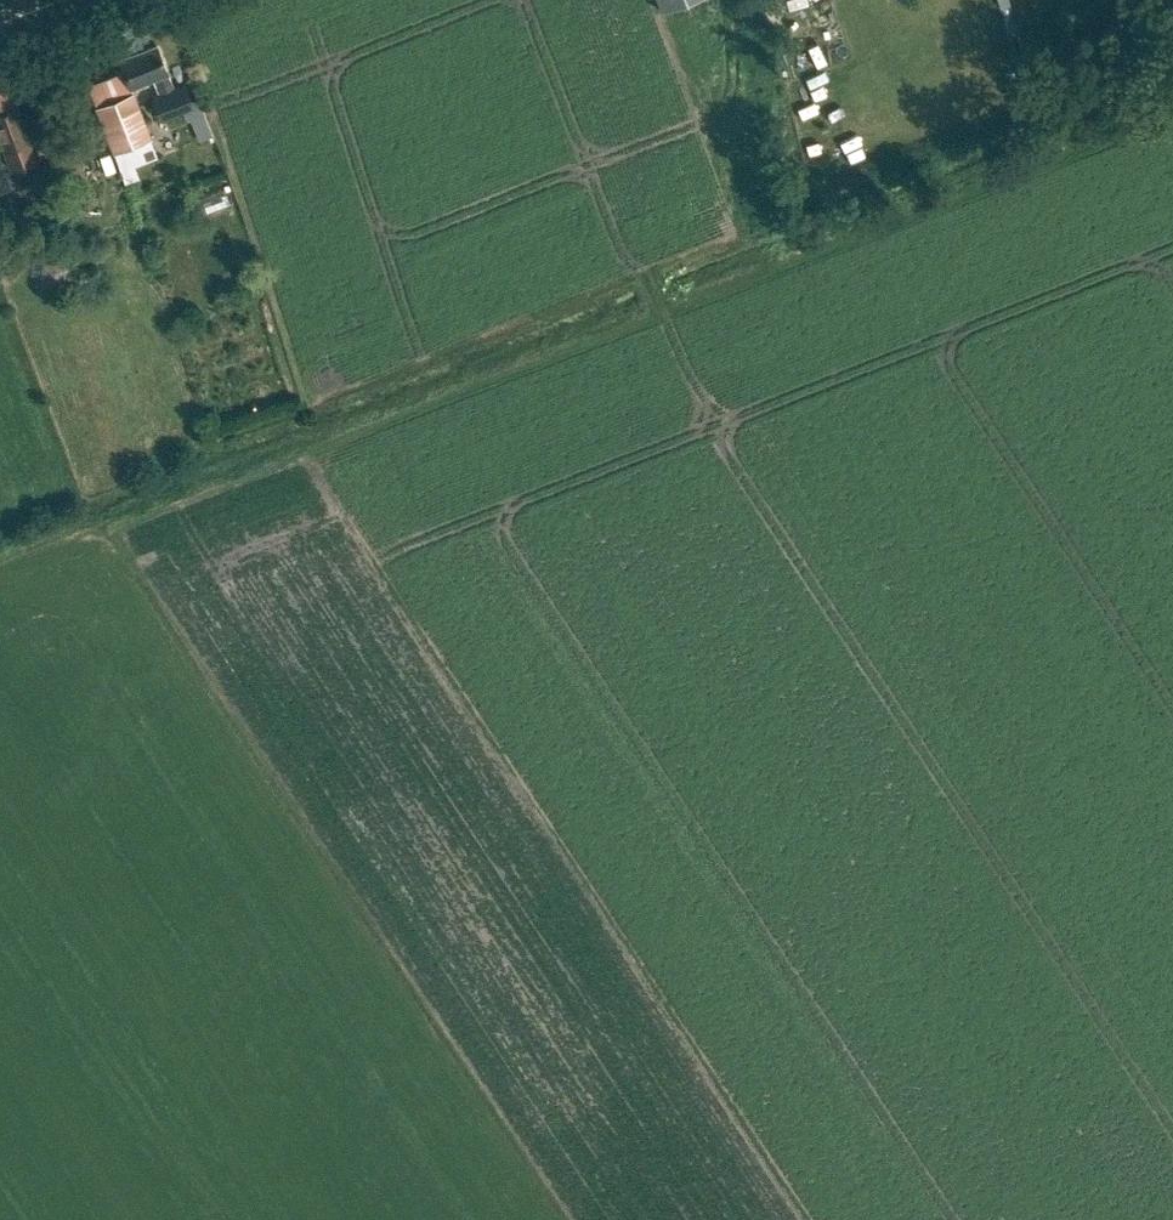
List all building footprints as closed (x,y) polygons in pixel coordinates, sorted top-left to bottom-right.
[(661,11),(689,0),(657,0),(661,11)] [(168,73),(168,72),(157,43),(120,59),(130,87),(154,77),(161,95),(153,98),(162,118),(185,109),(193,106),(191,100),(185,85),(174,90),(168,73)] [(12,168),(39,159),(5,64),(1,65),(0,66),(0,134),(12,168)] [(153,136),(134,90),(95,106),(114,152),(153,136)] [(193,106),(185,109),(189,121),(208,114),(201,96),(191,100),(193,106)] [(94,204),(80,158),(68,162),(83,208),(94,204)]
